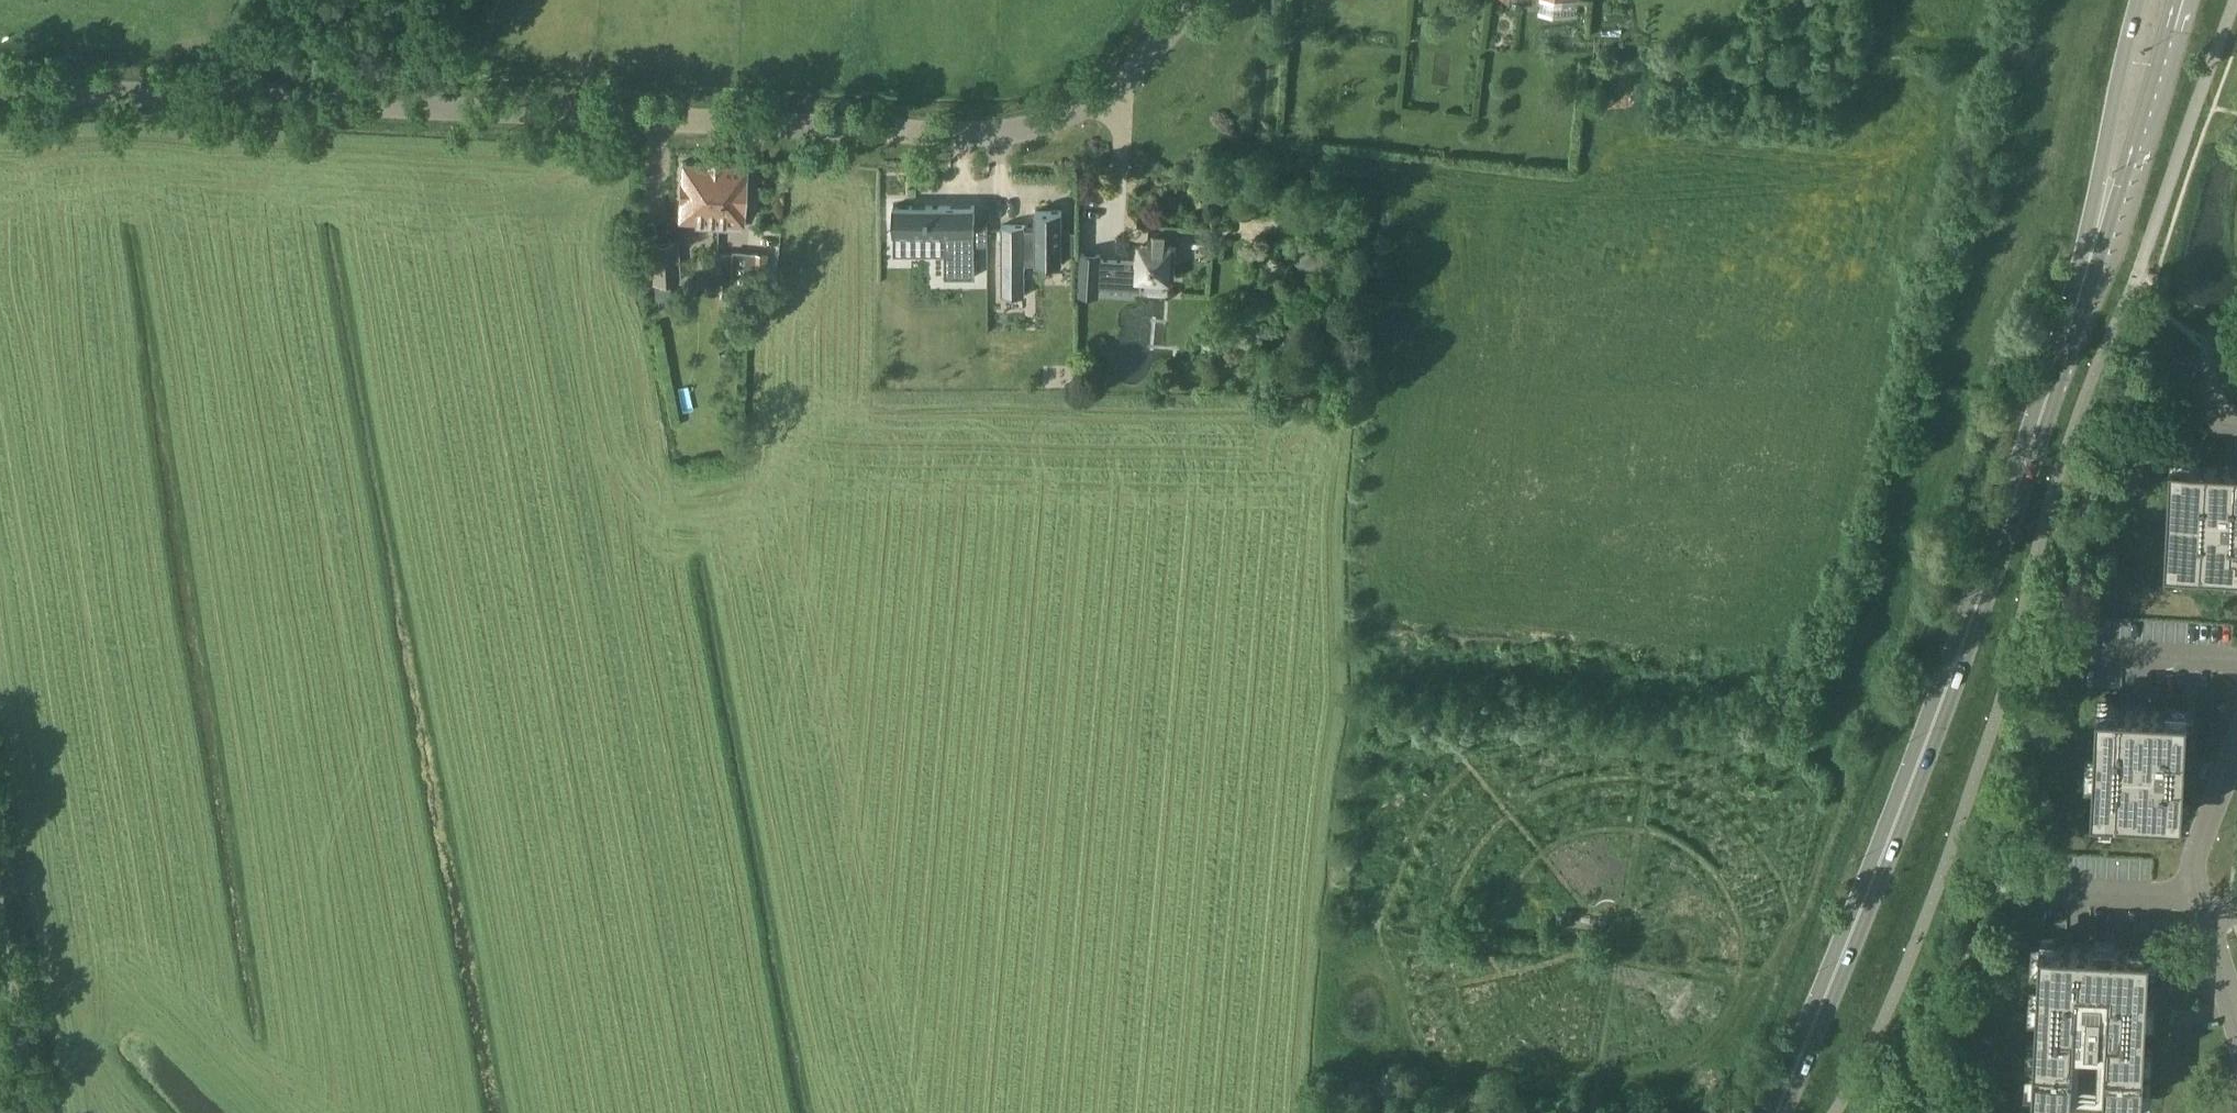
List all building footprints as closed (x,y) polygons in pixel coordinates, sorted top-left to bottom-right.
[(716,219),(743,220),(746,165),(723,163),(723,162),(707,161),(706,162),(683,161),(679,216),(698,217),(697,224),(716,225),(716,219)] [(1002,224),(1002,295),(1026,295),(1026,262),(1036,262),(1036,263),(1063,263),(1063,252),(1077,252),(1077,230),(1063,230),(1063,210),(1036,210),(1036,227),(1028,227),(1026,227),(1026,224),(1002,224)] [(981,290),(980,215),(898,213),(899,254),(951,255),(951,290),(981,290)] [(1080,251),(1078,294),(1100,296),(1100,291),(1139,293),(1140,277),(1168,278),(1169,271),(1175,271),(1176,259),(1176,246),(1171,246),(1171,235),(1153,234),(1153,247),(1143,246),(1142,267),(1102,264),(1103,253),(1080,251)] [(1329,262),(1329,242),(1322,235),(1302,235),(1296,241),(1296,263),(1303,269),(1323,268),(1329,262)] [(678,281),(676,240),(652,241),(655,282),(678,281)] [(753,255),(752,272),(765,273),(766,256),(753,255)] [(1251,288),(1251,299),(1262,299),(1262,288),(1251,288)] [(719,354),(719,365),(731,365),(731,354),(719,354)] [(2167,570),(2236,572),(2236,466),(2171,463),(2167,570)] [(2097,706),(2092,812),(2183,816),(2185,779),(2178,778),(2179,747),(2187,748),(2189,710),(2097,706)] [(2040,942),(2033,1095),(2072,1097),(2104,1099),(2143,1101),(2148,1012),(2148,998),(2151,948),(2040,942)]
